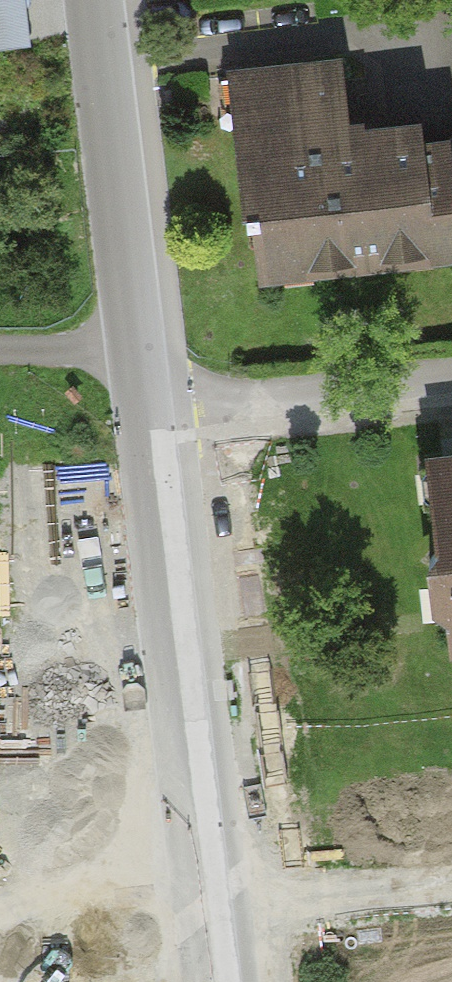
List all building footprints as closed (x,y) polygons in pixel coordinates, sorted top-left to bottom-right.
[(32,43),(26,0),(0,0),(0,47),(32,43)] [(224,75),(252,282),(451,256),(451,174),(444,117),(354,129),(345,59),(224,75)] [(442,439),(444,456),(451,455),(451,438),(442,439)] [(449,657),(451,657),(451,457),(424,461),(449,657)]
